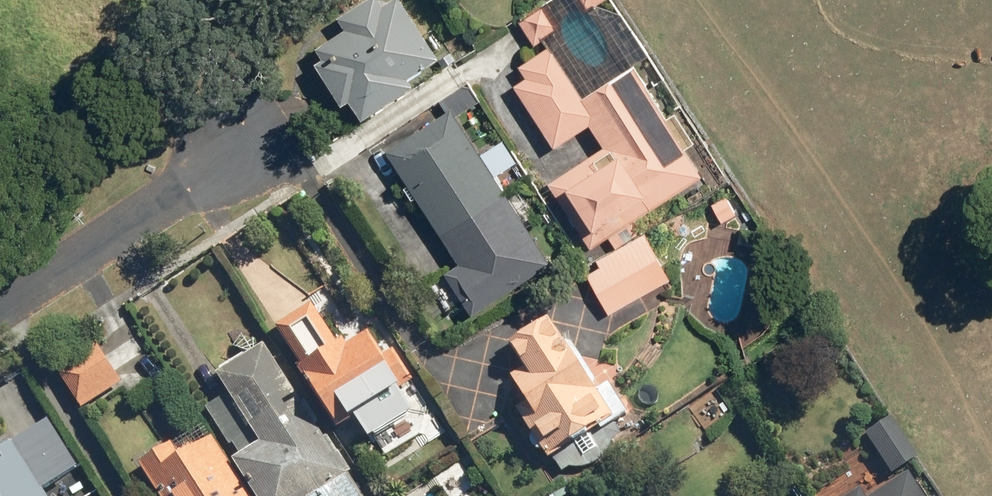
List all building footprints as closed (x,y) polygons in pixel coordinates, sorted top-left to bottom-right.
[(343,103),(350,98),(363,118),(413,86),(407,76),(438,56),(401,0),(388,0),(382,5),(379,0),(361,0),(337,15),(345,27),(309,51),(343,103)] [(546,2),(517,19),(532,43),(561,26),(546,2)] [(605,145),(549,182),(593,247),(704,173),(632,64),(583,97),(548,44),(519,64),(527,76),(514,84),(555,146),(590,123),(605,145)] [(451,109),(387,151),(460,261),(429,281),(450,312),(466,302),(473,314),(552,261),(451,109)] [(647,234),(584,269),(609,314),(673,278),(647,234)] [(312,304),(278,326),(304,366),(300,368),(339,428),(359,416),(372,436),(415,409),(401,388),(415,380),(394,347),(384,354),(369,330),(348,344),(344,337),(336,341),(312,304)] [(531,401),(520,409),(551,457),(616,415),(550,316),(512,341),(528,365),(513,375),(531,401)] [(233,458),(258,495),(315,495),(318,494),(320,495),(363,495),(348,473),(351,471),(266,342),(217,374),(229,392),(205,408),(229,446),(233,444),(239,454),(233,458)] [(98,345),(57,371),(81,407),(121,380),(98,345)] [(889,416),(867,430),(896,473),(918,459),(889,416)] [(0,445),(0,495),(48,495),(29,465),(57,448),(41,420),(0,445)] [(140,462),(162,495),(253,495),(214,435),(181,456),(172,442),(140,462)] [(907,470),(868,495),(925,495),(907,470)] [(845,495),(865,495),(859,487),(845,495)]
